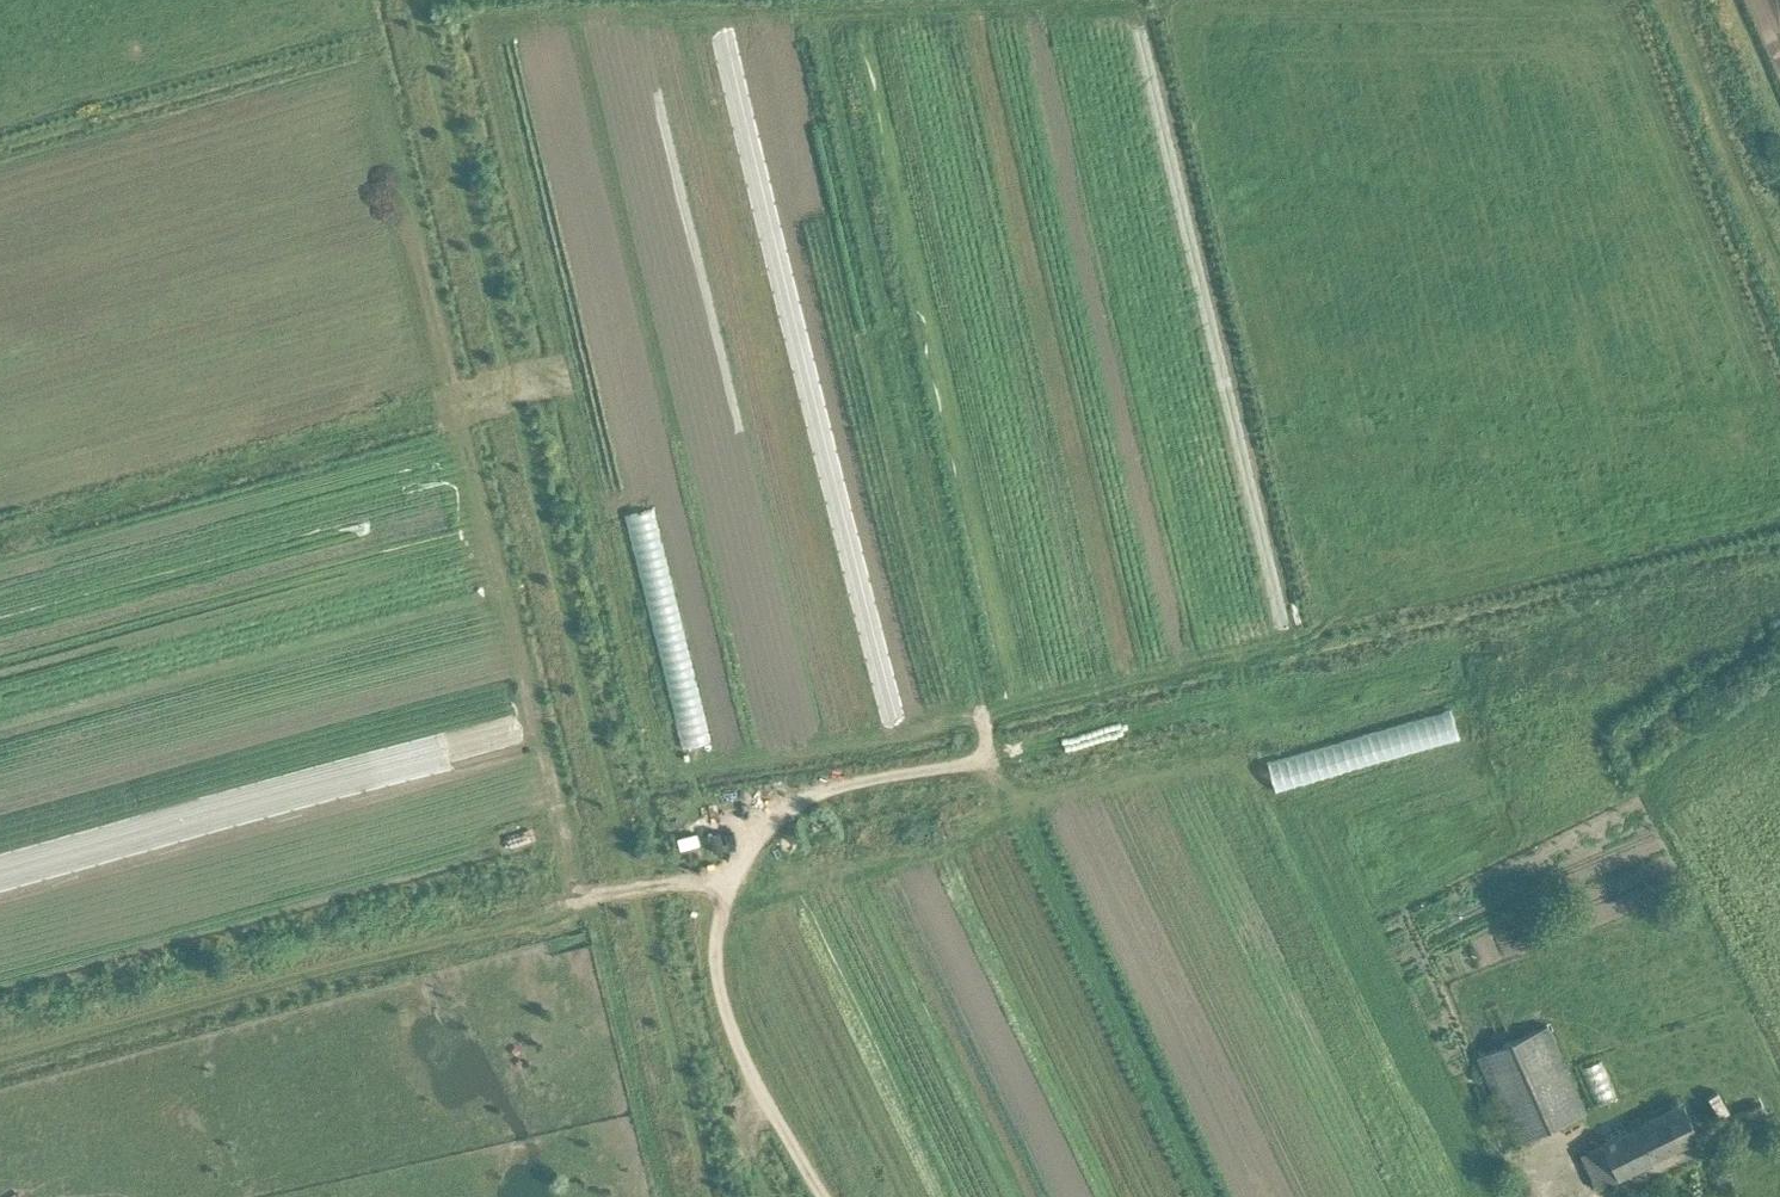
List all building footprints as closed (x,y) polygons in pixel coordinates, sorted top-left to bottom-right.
[(1548,1024),(1476,1056),(1515,1142),(1587,1110),(1548,1024)] [(1593,1028),(1592,1045),(1610,1046),(1610,1029),(1593,1028)] [(1590,1071),(1601,1110),(1622,1104),(1612,1065),(1590,1071)] [(1619,1177),(1700,1137),(1682,1101),(1640,1121),(1638,1115),(1627,1121),(1630,1127),(1580,1153),(1597,1187),(1618,1177),(1619,1177)]
